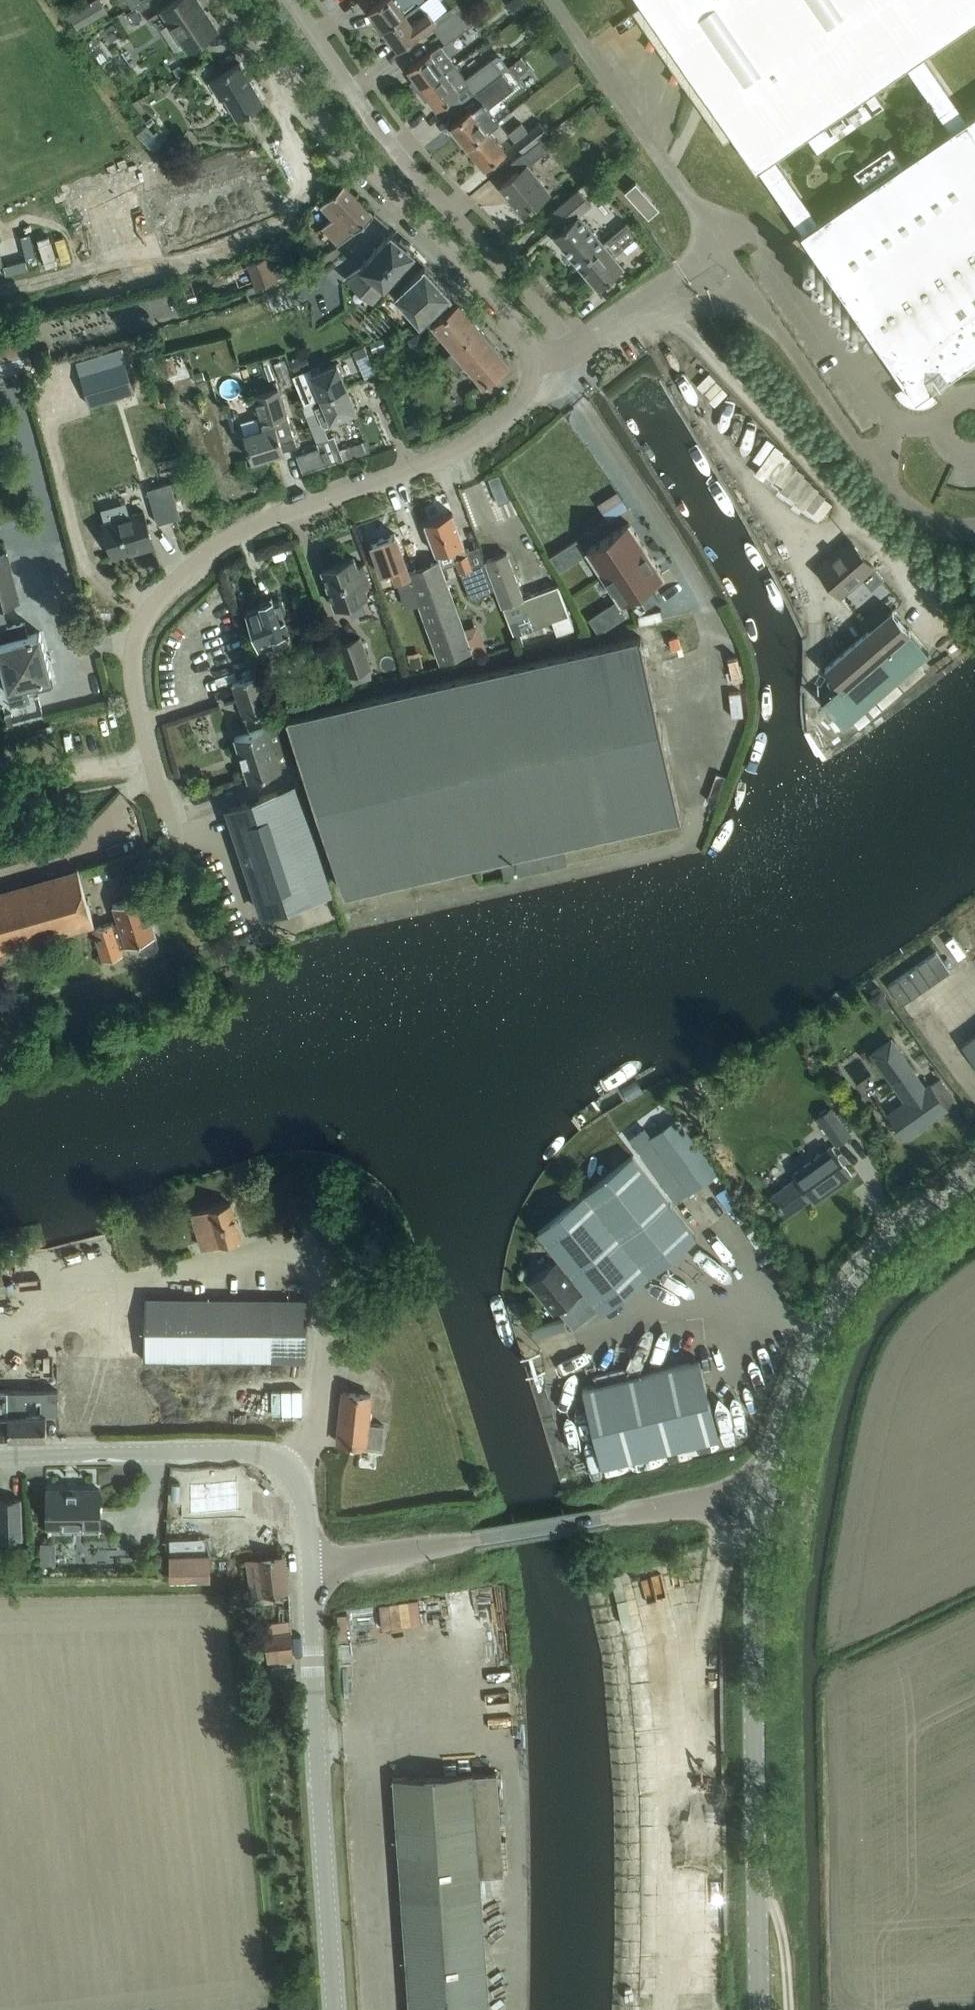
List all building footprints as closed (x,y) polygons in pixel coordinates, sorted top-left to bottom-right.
[(108,11),(101,0),(91,0),(69,13),(78,28),(108,11)] [(153,13),(178,53),(201,38),(218,27),(200,0),(173,0),(153,13)] [(369,8),(384,28),(416,4),(418,2),(422,0),(380,0),(369,8)] [(529,4),(526,0),(508,0),(507,1),(516,13),(529,4)] [(967,117),(965,118),(921,53),(974,16),(974,0),(640,0),(663,32),(755,167),(756,166),(800,231),(799,231),(906,384),(895,389),(898,394),(902,398),(907,402),(913,404),(921,405),(926,404),(931,402),(935,399),(937,397),(929,388),(933,385),(924,374),(940,363),(948,375),(974,356),(974,111),(967,117)] [(416,4),(384,28),(398,47),(431,23),(437,32),(465,12),(457,1),(444,11),(434,18),(427,9),(424,11),(418,2),(416,4)] [(419,90),(423,87),(444,72),(455,63),(449,54),(458,47),(451,38),(473,22),(465,12),(437,32),(445,42),(441,44),(440,43),(433,49),(432,48),(424,54),(408,66),(415,77),(411,80),(419,90)] [(542,39),(550,33),(549,33),(553,30),(549,25),(538,33),(542,39)] [(516,77),(530,66),(521,55),(507,67),(516,77)] [(475,91),(502,70),(492,56),(465,76),(455,63),(444,72),(423,87),(419,90),(425,98),(429,95),(437,106),(469,83),(475,91)] [(263,100),(239,61),(222,72),(209,80),(220,98),(224,95),(237,116),(246,110),(263,100)] [(468,145),(489,127),(499,120),(488,106),(514,86),(502,70),(475,91),(482,99),(451,123),(468,145)] [(146,116),(164,140),(179,128),(161,105),(146,116)] [(548,130),(539,120),(528,129),(521,121),(508,132),(523,150),(540,137),(548,130)] [(484,165),(500,153),(506,148),(489,127),(468,145),(484,165)] [(613,142),(620,152),(629,145),(622,135),(613,142)] [(522,212),(538,200),(549,191),(527,164),(548,148),(540,137),(523,150),(511,160),(519,169),(500,184),(522,212)] [(99,251),(175,222),(169,205),(154,166),(78,195),(99,251)] [(181,240),(238,219),(257,212),(244,178),(169,205),(175,222),(181,240)] [(648,216),(658,207),(635,181),(624,190),(648,216)] [(339,244),(358,227),(372,213),(344,182),(321,202),(333,216),(322,226),(339,244)] [(603,242),(602,241),(578,213),(590,202),(578,188),(547,213),(559,228),(553,233),(578,263),(603,242)] [(598,286),(623,265),(613,253),(636,234),(626,221),(602,241),(603,242),(578,263),(598,286)] [(398,238),(391,232),(386,237),(384,235),(383,237),(386,238),(377,249),(359,269),(347,277),(373,299),(408,258),(411,260),(412,258),(410,257),(414,252),(406,246),(410,242),(401,234),(398,238)] [(256,286),(278,277),(269,253),(247,262),(256,286)] [(451,292),(424,263),(413,273),(410,270),(406,273),(409,276),(393,291),(421,320),(427,314),(451,292)] [(455,348),(480,327),(451,292),(427,314),(454,346),(454,347),(455,348)] [(508,361),(480,327),(455,348),(454,347),(445,355),(456,369),(469,358),(487,379),(508,361)] [(364,344),(354,349),(357,356),(367,352),(366,348),(364,344)] [(36,364),(52,359),(48,346),(33,351),(36,364)] [(248,355),(234,368),(243,378),(257,365),(248,355)] [(135,390),(125,360),(80,374),(89,404),(135,390)] [(311,366),(293,373),(305,402),(312,399),(320,396),(346,385),(337,362),(313,372),(311,366)] [(305,402),(301,403),(304,410),(318,447),(319,447),(325,464),(343,459),(366,453),(362,442),(339,449),(334,434),(328,436),(323,422),(356,408),(348,390),(346,385),(320,396),(322,403),(315,405),(312,399),(305,402)] [(275,422),(273,417),(286,414),(278,386),(254,393),(264,426),(244,432),(251,458),(283,449),(275,422)] [(415,419),(404,423),(409,436),(420,432),(415,419)] [(363,435),(379,432),(377,422),(361,425),(363,435)] [(303,471),(325,464),(319,447),(318,447),(298,454),(303,471)] [(148,489),(158,524),(181,517),(170,482),(148,489)] [(602,512),(626,497),(620,487),(596,503),(602,512)] [(103,522),(113,555),(139,547),(140,550),(154,545),(143,509),(103,522)] [(472,564),(452,511),(425,521),(431,540),(437,553),(453,547),(471,595),(495,586),(486,559),(485,560),(472,564)] [(94,536),(104,533),(99,517),(89,520),(94,536)] [(308,522),(293,528),(298,538),(312,532),(308,522)] [(497,522),(470,533),(478,550),(504,538),(497,522)] [(612,533),(589,547),(598,560),(606,572),(645,547),(629,522),(612,533)] [(408,569),(395,532),(370,541),(382,572),(393,568),(406,605),(419,601),(440,660),(472,648),(471,646),(465,629),(439,558),(408,569)] [(576,539),(551,555),(559,568),(584,552),(583,549),(576,539)] [(874,566),(852,541),(830,560),(828,557),(817,567),(841,595),(874,566)] [(645,547),(606,572),(622,598),(662,572),(645,547)] [(1,602),(19,597),(6,551),(0,553),(0,652),(12,696),(51,686),(53,682),(39,630),(28,633),(25,621),(7,625),(1,602)] [(523,596),(506,551),(485,559),(485,560),(486,559),(495,586),(496,586),(514,634),(520,631),(516,618),(528,613),(533,627),(552,620),(556,633),(573,627),(568,613),(557,583),(523,596)] [(357,564),(354,556),(322,567),(335,605),(367,594),(364,585),(370,583),(369,581),(362,562),(357,564)] [(375,597),(398,587),(394,576),(371,586),(375,597)] [(273,600),(271,594),(270,595),(270,597),(262,600),(261,598),(260,599),(262,605),(246,610),(259,645),(275,639),(275,641),(291,636),(282,612),(283,612),(285,608),(282,600),(279,598),(273,600)] [(616,600),(591,616),(599,629),(624,613),(623,611),(616,600)] [(843,724),(927,650),(909,629),(892,608),(825,667),(839,684),(821,699),(843,724)] [(671,640),(676,656),(697,649),(691,633),(671,640)] [(346,675),(372,666),(361,634),(335,643),(346,675)] [(544,862),(540,844),(681,813),(640,635),(621,639),(306,709),(287,715),(344,890),(376,882),(502,853),(506,871),(544,862)] [(232,682),(241,708),(260,703),(262,710),(271,707),(260,673),(232,682)] [(260,703),(241,708),(244,716),(262,710),(260,703)] [(248,777),(280,767),(279,763),(289,760),(277,722),(234,736),(248,777)] [(331,890),(297,785),(278,791),(277,790),(229,806),(264,912),(331,890)] [(74,929),(93,923),(77,867),(0,889),(0,950),(74,929)] [(157,942),(154,933),(155,933),(142,893),(112,903),(118,919),(93,927),(104,958),(123,952),(121,945),(137,939),(140,949),(143,949),(156,945),(157,942)] [(58,941),(75,937),(73,930),(57,935),(58,941)] [(901,1003),(948,969),(934,950),(887,984),(901,1003)] [(879,988),(868,995),(878,1012),(889,1006),(879,988)] [(974,1060),(974,1033),(962,1042),(974,1060)] [(887,1112),(904,1136),(956,1098),(939,1075),(924,1086),(890,1038),(871,1051),(905,1099),(887,1112)] [(849,1133),(829,1105),(816,1115),(835,1142),(849,1133)] [(715,1171),(704,1155),(678,1118),(637,1146),(674,1199),(715,1171)] [(830,1145),(814,1157),(793,1172),(796,1176),(771,1194),(773,1198),(785,1214),(810,1196),(814,1200),(851,1173),(830,1145)] [(695,1235),(683,1219),(632,1155),(538,1230),(601,1310),(695,1235)] [(230,1201),(211,1207),(196,1212),(205,1245),(240,1235),(230,1201)] [(732,1216),(725,1222),(740,1238),(747,1232),(732,1216)] [(582,1289),(556,1258),(528,1281),(554,1312),(582,1289)] [(307,1299),(265,1298),(145,1296),(143,1357),(306,1360),(307,1299)] [(582,1383),(601,1463),(719,1434),(700,1355),(582,1383)] [(46,1413),(48,1413),(58,1413),(57,1391),(7,1392),(8,1436),(46,1435),(46,1413)] [(371,1394),(363,1393),(343,1391),(338,1441),(381,1446),(384,1424),(367,1423),(371,1394)] [(8,1436),(7,1392),(0,1392),(0,1436),(8,1436)] [(229,1468),(231,1479),(247,1477),(245,1466),(229,1468)] [(222,1480),(186,1481),(187,1503),(223,1502),(222,1480)] [(100,1529),(100,1507),(99,1487),(47,1488),(48,1530),(100,1529)] [(257,1493),(232,1492),(232,1506),(257,1507),(257,1493)] [(20,1535),(18,1497),(0,1497),(0,1536),(20,1535)] [(216,1560),(210,1560),(210,1551),(169,1552),(169,1579),(210,1578),(210,1570),(216,1570),(216,1560)] [(637,1552),(638,1581),(658,1581),(658,1551),(637,1552)] [(282,1554),(262,1557),(251,1558),(254,1577),(262,1575),(265,1598),(279,1596),(278,1590),(286,1589),(282,1554)] [(700,1593),(699,1570),(678,1570),(679,1593),(700,1593)] [(265,1617),(254,1618),(255,1633),(256,1639),(266,1638),(267,1662),(273,1662),(293,1660),(291,1630),(271,1632),(266,1632),(265,1617)] [(657,1767),(680,1756),(675,1747),(652,1758),(657,1767)] [(497,1791),(496,1771),(393,1778),(409,2009),(487,2009),(480,1909),(495,1908),(493,1872),(503,1871),(497,1791)] [(671,1811),(683,1789),(673,1784),(662,1806),(671,1811)]
